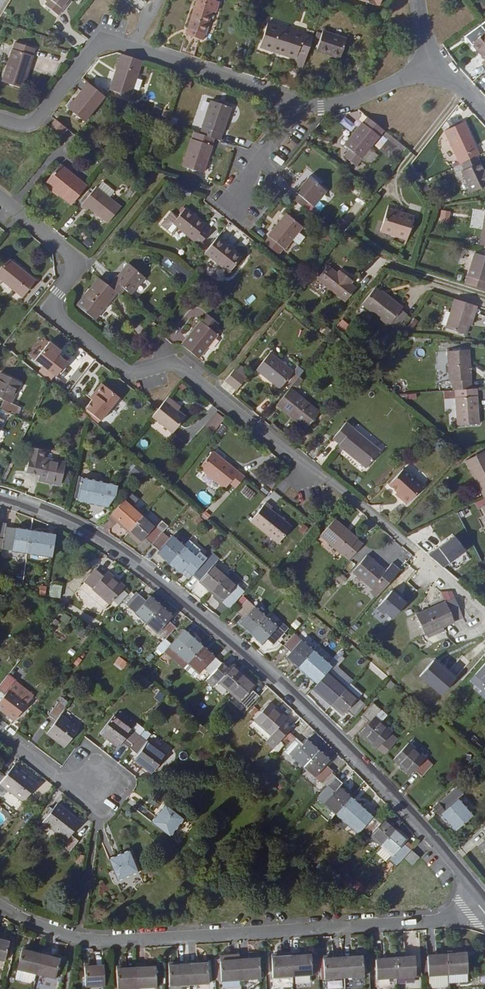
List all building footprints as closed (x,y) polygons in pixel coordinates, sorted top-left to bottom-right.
[(57,10),(65,0),(45,0),(57,10)] [(136,11),(146,4),(143,0),(127,0),(136,11)] [(178,47),(192,51),(197,35),(199,36),(209,7),(212,8),(215,0),(194,0),(178,47)] [(295,49),(303,52),(310,31),(266,16),(258,41),(293,53),(295,49)] [(479,50),(484,43),(484,27),(484,25),(468,39),(479,50)] [(314,45),(338,53),(344,34),(321,26),(314,45)] [(14,36),(2,76),(21,82),(34,43),(14,36)] [(129,97),(141,60),(120,54),(109,90),(129,97)] [(85,122),(106,96),(89,82),(68,108),(85,122)] [(212,98),(201,131),(216,136),(222,137),(233,104),(212,98)] [(352,159),(380,125),(364,111),(341,139),(346,143),(341,150),(352,159)] [(58,131),(65,123),(54,113),(47,122),(58,131)] [(456,152),(458,157),(473,150),(475,150),(472,144),(468,145),(463,132),(466,131),(459,117),(436,128),(449,155),(456,152)] [(58,131),(65,137),(72,128),(65,123),(58,131)] [(205,171),(216,136),(201,131),(196,129),(184,164),(205,171)] [(384,131),(375,144),(397,159),(406,146),(384,131)] [(468,145),(472,144),(466,131),(463,132),(468,145)] [(473,150),(458,157),(461,163),(458,165),(468,189),(484,181),(484,170),(483,165),(480,166),(473,150)] [(449,155),(451,160),(458,157),(456,152),(449,155)] [(55,186),(71,198),(86,179),(59,158),(43,178),(55,187),(55,186)] [(300,174),(287,191),(301,202),(305,196),(310,200),(323,184),(307,170),(302,176),(300,174)] [(102,176),(97,182),(108,191),(113,185),(102,176)] [(107,217),(120,200),(108,191),(97,182),(95,181),(80,200),(86,204),(88,202),(107,217)] [(397,206),(398,203),(385,198),(377,224),(404,232),(411,211),(397,206)] [(176,221),(197,238),(208,225),(202,220),(204,218),(183,202),(176,211),(171,217),(176,221)] [(171,227),(176,221),(171,217),(176,211),(170,206),(160,218),(171,227)] [(267,231),(263,237),(275,247),(281,241),(282,242),(300,219),(284,206),(266,230),(267,231)] [(440,209),(440,220),(449,220),(450,210),(440,209)] [(239,250),(215,230),(202,246),(226,266),(239,250)] [(461,277),(482,284),(484,276),(484,248),(472,244),(461,277)] [(0,260),(0,273),(22,291),(35,274),(7,252),(0,260)] [(108,280),(115,286),(118,288),(123,282),(130,288),(144,271),(126,257),(108,280)] [(334,266),(324,259),(314,272),(342,294),(353,282),(347,277),(349,274),(336,263),(334,266)] [(114,288),(115,286),(108,280),(98,272),(76,299),(94,313),(108,295),(114,288)] [(382,288),(372,281),(360,298),(386,318),(400,301),(383,287),(382,288)] [(117,290),(114,288),(108,295),(111,298),(117,290)] [(473,299),(451,292),(442,321),(460,327),(463,318),(467,305),(470,306),(473,299)] [(252,295),(245,301),(251,309),(259,303),(252,295)] [(204,306),(199,313),(211,323),(216,316),(204,306)] [(215,326),(211,323),(199,313),(198,313),(179,337),(196,350),(215,326)] [(59,345),(48,336),(32,355),(52,371),(64,355),(56,349),(59,345)] [(449,374),(450,383),(468,382),(466,343),(444,344),(447,374),(449,374)] [(290,364),(266,345),(253,361),(277,380),(290,364)] [(244,371),(232,361),(223,373),(235,382),(244,371)] [(10,411),(14,401),(7,398),(16,377),(0,370),(0,406),(10,411)] [(118,390),(100,375),(90,389),(92,390),(82,403),(97,416),(118,390)] [(318,405),(288,381),(275,397),(305,421),(318,405)] [(475,415),(473,381),(468,382),(450,383),(452,416),(475,415)] [(170,399),(173,396),(166,390),(150,410),(171,426),(184,410),(175,403),(170,399)] [(74,402),(71,410),(81,415),(83,409),(74,402)] [(213,411),(207,428),(216,431),(223,415),(213,411)] [(336,437),(363,459),(377,443),(349,420),(350,419),(343,413),(329,430),(337,436),(336,437)] [(23,466),(36,469),(40,454),(40,453),(42,445),(28,442),(23,466)] [(228,474),(234,479),(242,470),(211,444),(197,460),(223,480),(228,474)] [(482,490),(484,489),(484,451),(481,444),(463,454),(482,490)] [(57,480),(61,458),(40,454),(36,469),(35,475),(57,480)] [(398,490),(396,491),(402,497),(419,479),(410,470),(408,472),(399,463),(385,478),(393,485),(398,490)] [(74,495),(103,501),(111,489),(113,481),(79,474),(74,495)] [(252,500),(257,491),(244,484),(239,493),(252,500)] [(127,487),(108,508),(115,514),(116,515),(115,517),(126,526),(141,509),(129,499),(134,493),(127,487)] [(249,512),(272,531),(286,516),(268,501),(270,498),(264,494),(249,512)] [(112,518),(115,514),(108,508),(104,512),(112,518)] [(137,536),(141,531),(149,538),(159,526),(141,509),(126,526),(137,536)] [(317,528),(346,552),(360,536),(331,512),(317,528)] [(289,519),(286,516),(272,531),(276,535),(289,519)] [(27,526),(2,523),(0,535),(0,544),(24,548),(27,526)] [(48,552),(52,530),(27,526),(24,548),(48,552)] [(156,545),(154,546),(166,557),(181,540),(169,530),(167,533),(159,526),(149,538),(156,545)] [(449,562),(467,550),(456,534),(438,547),(449,562)] [(181,540),(166,557),(178,567),(182,562),(189,568),(200,556),(181,540)] [(368,584),(373,589),(396,563),(388,556),(382,563),(363,547),(349,563),(370,581),(368,584)] [(208,585),(223,569),(211,559),(207,563),(200,556),(189,568),(208,585)] [(189,568),(182,562),(178,567),(185,573),(189,568)] [(104,567),(100,572),(92,565),(82,577),(106,598),(121,582),(104,567)] [(227,601),(242,585),(223,569),(208,585),(227,601)] [(60,597),(61,584),(50,583),(49,596),(60,597)] [(391,588),(378,606),(394,618),(407,599),(391,588)] [(143,617),(158,601),(147,591),(143,595),(135,589),(125,601),(143,617)] [(263,610),(244,594),(233,606),(241,612),(236,617),(248,627),(263,610)] [(422,627),(460,610),(453,594),(444,598),(442,595),(413,608),(422,627)] [(143,617),(162,634),(173,622),(165,615),(169,611),(158,601),(143,617)] [(263,610),(248,627),(259,637),(264,632),(271,639),(285,622),(278,616),(274,621),(263,610)] [(167,640),(172,645),(167,650),(181,662),(185,657),(200,641),(181,624),(168,638),(167,640)] [(288,646),(284,651),(295,661),(310,644),(291,627),(281,639),(288,646)] [(168,638),(162,634),(155,642),(160,647),(161,646),(167,640),(168,638)] [(161,646),(167,650),(172,645),(167,640),(161,646)] [(208,669),(219,657),(200,641),(185,657),(197,667),(201,663),(208,669)] [(310,644),(295,661),(314,677),(325,665),(317,658),(321,654),(310,644)] [(123,670),(128,661),(118,656),(113,666),(123,670)] [(208,669),(204,674),(211,681),(216,676),(227,686),(241,669),(231,659),(226,664),(219,657),(208,669)] [(434,660),(420,677),(442,696),(456,678),(434,660)] [(314,677),(310,682),(329,698),(344,682),(325,665),(314,677)] [(470,685),(484,696),(484,665),(470,685)] [(249,684),(253,679),(241,669),(227,686),(245,702),(256,690),(249,684)] [(0,678),(0,685),(4,689),(0,695),(0,705),(12,715),(26,697),(8,684),(14,677),(6,670),(0,678)] [(347,677),(344,682),(355,692),(359,687),(347,677)] [(352,710),(363,698),(355,692),(344,682),(329,698),(341,708),(344,704),(352,710)] [(64,703),(57,697),(47,710),(55,716),(45,728),(63,742),(76,724),(59,710),(64,703)] [(281,730),(274,724),(281,716),(284,712),(267,697),(252,714),(269,729),(263,735),(271,742),(281,730)] [(387,727),(389,725),(377,715),(372,710),(376,706),(377,704),(370,698),(360,710),(365,714),(367,716),(363,720),(358,726),(374,741),(375,740),(383,747),(395,734),(387,727)] [(377,715),(381,711),(376,706),(372,710),(377,715)] [(117,742),(120,737),(128,743),(138,731),(112,711),(99,728),(117,742)] [(281,730),(288,723),(281,716),(274,724),(281,730)] [(133,754),(151,768),(164,751),(138,731),(128,743),(136,750),(133,754)] [(301,761),(316,744),(305,734),(300,739),(293,732),(283,744),(301,761)] [(420,770),(430,758),(406,737),(391,754),(408,768),(412,763),(420,770)] [(320,777),(331,765),(323,758),(327,754),(316,744),(301,761),(320,777)] [(2,773),(0,771),(0,780),(22,797),(35,779),(12,761),(2,773)] [(336,781),(340,777),(332,770),(315,790),(334,807),(348,791),(336,781)] [(453,779),(435,796),(442,804),(438,807),(453,824),(470,809),(455,792),(460,787),(453,779)] [(355,805),(359,801),(348,791),(334,807),(353,823),(363,812),(355,805)] [(437,808),(438,807),(442,804),(435,796),(430,800),(437,808)] [(182,812),(165,798),(151,816),(169,830),(182,812)] [(60,842),(68,848),(77,836),(69,830),(79,817),(56,799),(42,817),(65,835),(60,842)] [(383,813),(379,817),(371,811),(361,823),(379,839),(394,822),(383,813)] [(401,837),(405,832),(394,822),(379,839),(399,856),(402,852),(409,844),(401,837)] [(475,839),(484,850),(484,830),(475,839)] [(117,874),(138,866),(129,845),(109,854),(117,874)] [(411,858),(417,851),(410,845),(404,852),(411,858)] [(77,854),(75,863),(82,864),(84,855),(77,854)] [(0,935),(0,954),(5,955),(9,937),(0,935)] [(60,954),(50,952),(51,949),(51,947),(41,945),(40,950),(36,970),(56,974),(60,954)] [(293,970),(312,968),(311,949),(300,950),(299,946),(299,945),(291,946),(291,947),(292,951),(293,970)] [(31,948),(22,946),(17,972),(19,975),(34,979),(36,970),(40,950),(31,948)] [(396,967),(416,965),(415,946),(405,947),(395,947),(396,967)] [(396,967),(395,947),(385,948),(376,949),(377,968),(396,967)] [(466,948),(456,948),(447,949),(449,968),(467,967),(466,948)] [(240,949),(230,950),(230,951),(230,955),(220,955),(222,975),(241,973),(240,954),(240,949)] [(428,950),(429,969),(449,968),(447,949),(438,949),(428,950)] [(363,950),(353,950),(344,951),(345,970),(364,969),(363,950)] [(292,951),(272,952),(273,971),(293,970),(292,951)] [(345,970),(344,951),(334,951),(324,952),(325,971),(345,970)] [(260,953),(250,953),(240,954),(241,973),(261,972),(260,953)] [(157,962),(147,963),(147,959),(147,957),(137,958),(137,964),(138,983),(158,982),(157,962)] [(208,959),(198,960),(188,960),(190,980),(210,978),(208,959)] [(190,980),(188,960),(179,961),(169,962),(170,981),(190,980)] [(104,961),(96,962),(85,963),(87,982),(106,980),(104,961)] [(138,983),(137,964),(128,964),(118,965),(119,984),(138,983)] [(449,979),(449,968),(429,969),(430,980),(449,979)]
